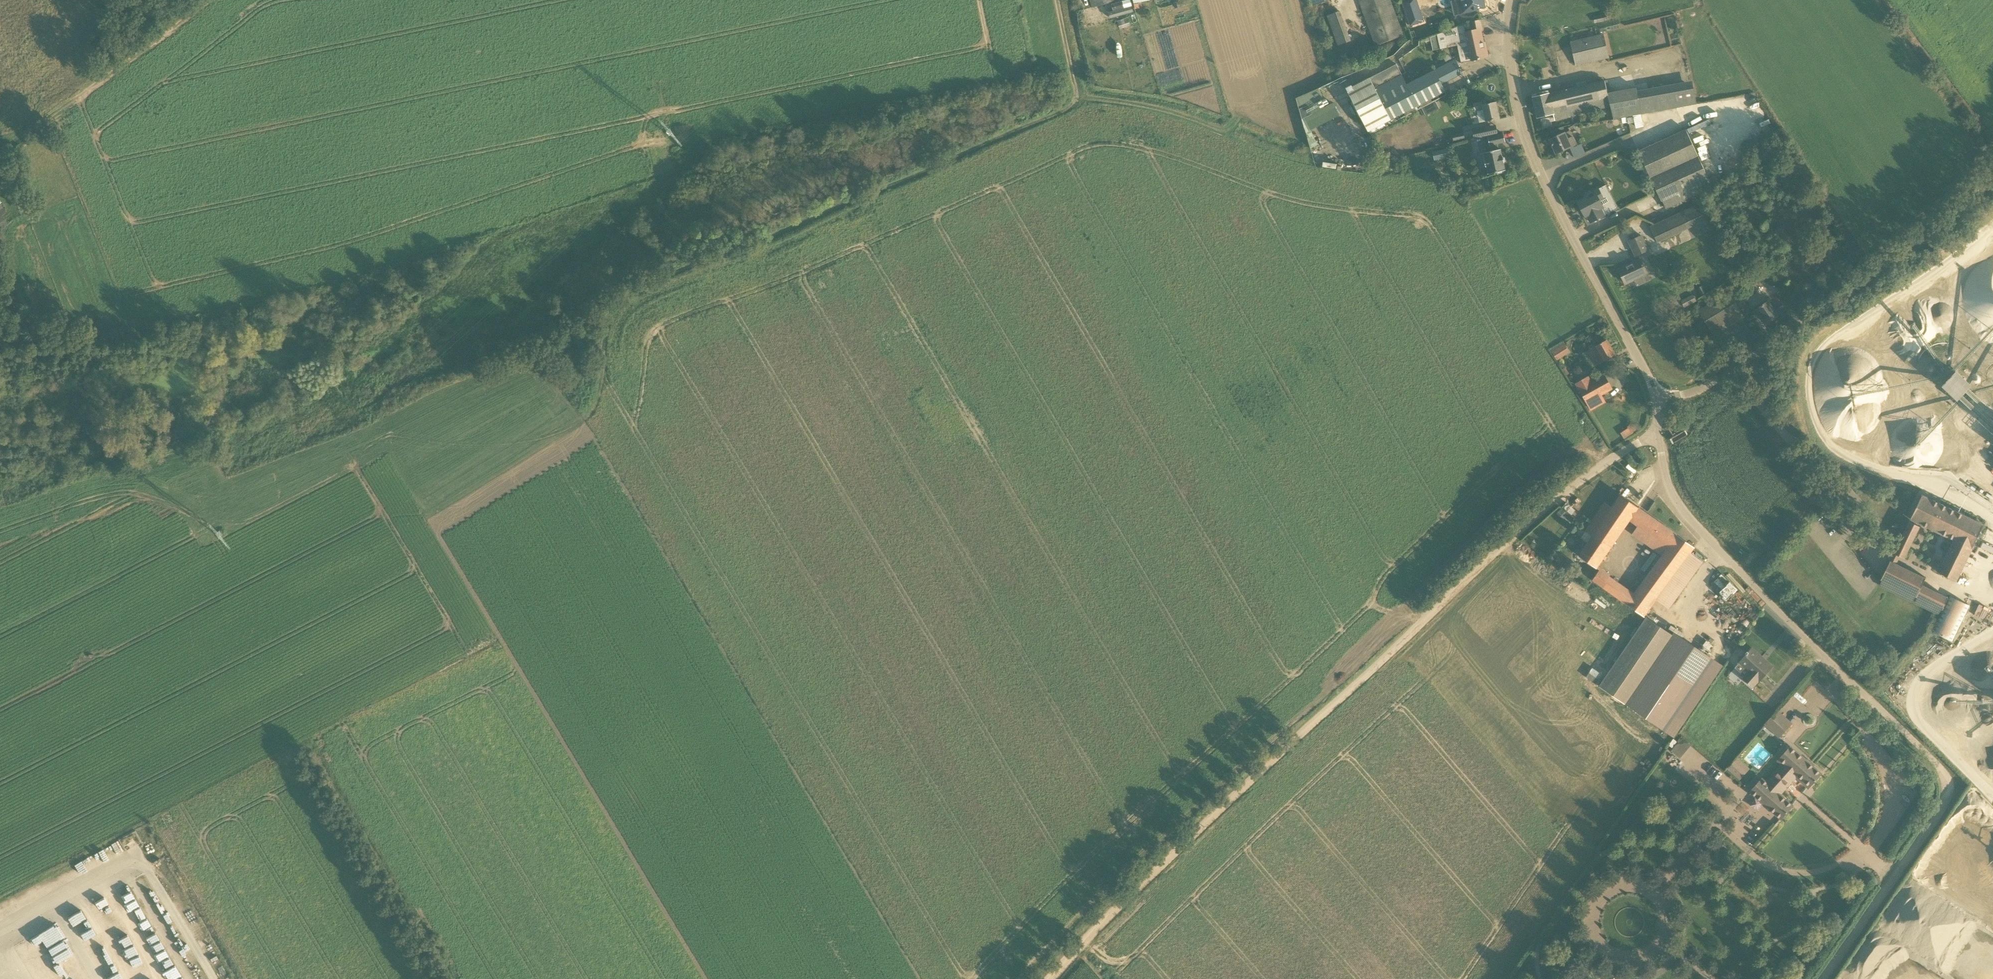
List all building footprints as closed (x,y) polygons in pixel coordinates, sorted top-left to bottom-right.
[(1175,9),(1182,7),(1180,0),(1173,0),(1175,9)] [(1403,35),(1390,0),(1359,0),(1376,45),(1403,35)] [(1401,1),(1410,26),(1424,21),(1417,0),(1405,0),(1403,1),(1401,1)] [(1471,12),(1478,10),(1478,9),(1485,7),(1484,0),(1465,0),(1467,11),(1470,10),(1471,12)] [(1339,45),(1351,41),(1340,11),(1327,15),(1339,45)] [(1117,18),(1121,28),(1131,23),(1127,14),(1117,18)] [(1432,50),(1440,49),(1468,42),(1472,60),(1489,57),(1487,48),(1485,48),(1481,29),(1483,29),(1480,19),(1468,22),(1468,23),(1437,34),(1430,37),(1432,50)] [(1609,57),(1604,34),(1570,42),(1575,65),(1609,57)] [(1407,84),(1397,65),(1348,90),(1369,131),(1446,91),(1442,84),(1463,73),(1456,59),(1407,84)] [(1609,93),(1606,80),(1605,81),(1550,93),(1533,97),(1537,117),(1554,113),(1555,119),(1611,106),(1613,117),(1640,112),(1636,91),(1636,88),(1609,93)] [(1439,109),(1435,101),(1423,108),(1426,115),(1439,109)] [(1483,109),(1486,121),(1500,118),(1497,101),(1483,104),(1482,102),(1473,103),(1475,111),(1483,109)] [(1299,109),(1306,133),(1317,127),(1308,105),(1299,109)] [(1473,130),(1474,138),(1498,133),(1496,125),(1473,130)] [(1685,130),(1663,140),(1639,151),(1661,201),(1662,201),(1666,208),(1689,198),(1712,186),(1685,130)] [(1568,139),(1565,132),(1550,139),(1557,153),(1576,144),(1573,137),(1568,139)] [(1488,137),(1490,145),(1491,145),(1492,151),(1499,149),(1498,143),(1506,142),(1504,134),(1488,137)] [(1435,160),(1443,158),(1441,149),(1433,151),(1435,160)] [(1501,149),(1491,151),(1483,153),(1487,174),(1497,172),(1497,174),(1504,172),(1504,170),(1505,170),(1504,162),(1505,162),(1503,156),(1502,156),(1501,149)] [(1604,199),(1603,197),(1598,188),(1584,195),(1585,198),(1578,202),(1585,216),(1587,215),(1591,222),(1605,215),(1601,208),(1603,207),(1600,201),(1604,199)] [(1650,226),(1657,242),(1688,228),(1681,212),(1650,226)] [(1636,256),(1648,250),(1642,235),(1629,241),(1636,256)] [(1848,260),(1854,256),(1858,254),(1852,242),(1842,248),(1848,260)] [(1647,274),(1641,259),(1619,269),(1626,284),(1647,274)] [(1729,292),(1698,311),(1713,336),(1713,335),(1717,341),(1745,324),(1742,318),(1751,313),(1742,297),(1735,301),(1729,292)] [(1693,295),(1681,301),(1684,307),(1696,301),(1693,295)] [(1768,301),(1756,309),(1766,324),(1779,316),(1778,315),(1786,309),(1783,305),(1775,310),(1768,301)] [(1607,340),(1595,346),(1586,351),(1595,366),(1604,361),(1615,355),(1607,340)] [(1556,359),(1570,352),(1565,342),(1551,348),(1556,359)] [(1942,386),(1957,400),(1971,385),(1956,371),(1942,386)] [(1603,395),(1594,380),(1592,382),(1589,376),(1575,383),(1587,404),(1603,395)] [(1632,425),(1621,431),(1624,437),(1635,431),(1632,425)] [(1637,454),(1633,457),(1637,462),(1640,463),(1641,461),(1641,459),(1637,454)] [(1586,531),(1593,536),(1579,556),(1597,568),(1639,507),(1621,494),(1612,507),(1605,502),(1586,531)] [(1984,525),(1922,495),(1911,518),(1955,540),(1939,572),(1957,580),(1984,525)] [(1565,519),(1569,514),(1562,509),(1558,513),(1565,519)] [(1593,580),(1645,617),(1650,610),(1695,547),(1647,513),(1638,526),(1668,547),(1634,594),(1600,570),(1593,580)] [(1909,521),(1894,554),(1895,553),(1904,558),(1920,526),(1909,521)] [(1890,560),(1881,579),(1884,580),(1943,609),(1948,597),(1923,585),(1926,577),(1925,577),(1891,561),(1890,560)] [(1724,573),(1712,584),(1728,600),(1739,589),(1724,573)] [(1951,645),(1969,607),(1949,598),(1931,635),(1951,645)] [(1599,687),(1626,704),(1673,635),(1646,617),(1599,687)] [(1626,704),(1676,738),(1722,668),(1673,635),(1626,704)] [(1759,680),(1760,681),(1773,666),(1766,660),(1765,661),(1752,649),(1739,663),(1750,672),(1744,678),(1753,687),(1759,680)] [(1777,710),(1764,725),(1778,738),(1791,723),(1777,710)] [(1768,736),(1763,732),(1759,736),(1765,741),(1768,736)] [(1691,748),(1683,740),(1671,753),(1680,761),(1686,754),(1691,748)] [(1790,748),(1777,761),(1782,765),(1767,782),(1762,779),(1752,791),(1751,791),(1763,802),(1781,818),(1782,818),(1793,806),(1776,791),(1792,773),(1796,777),(1798,775),(1810,786),(1822,773),(1791,746),(1790,748)] [(1740,780),(1746,774),(1734,763),(1728,770),(1740,780)] [(1686,798),(1686,811),(1697,811),(1697,798),(1686,798)] [(57,953),(45,930),(34,935),(47,960),(53,957),(52,955),(57,953)]
